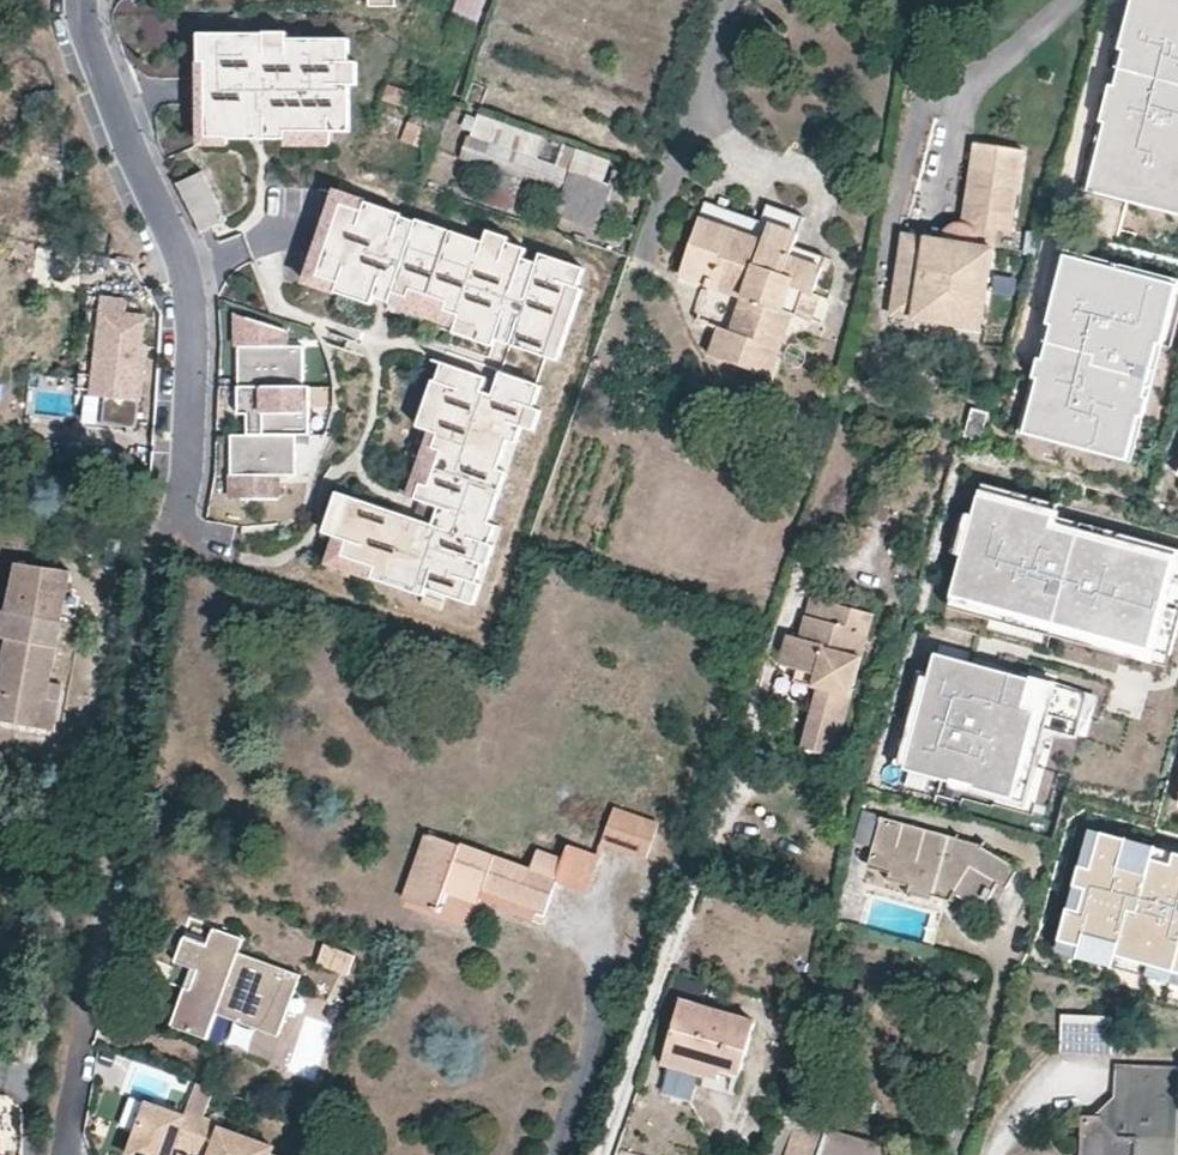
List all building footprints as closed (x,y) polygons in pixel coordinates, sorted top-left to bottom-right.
[(475,31),(486,0),(460,0),(452,22),(475,31)] [(1083,189),(1177,214),(1177,0),(1132,0),(1083,189)] [(268,36),(203,35),(203,63),(217,63),(217,87),(211,86),(210,138),(232,138),(288,139),(288,130),(333,131),(351,132),(351,86),(344,86),(345,62),(350,63),(351,42),(289,40),(289,50),(268,49),(268,36)] [(289,37),(268,36),(268,49),(289,50),(289,40),(289,37)] [(350,63),(345,62),(344,86),(351,86),(359,86),(359,63),(350,63)] [(217,87),(217,63),(203,63),(201,63),(201,93),(200,146),(231,147),(232,138),(210,138),(211,86),(217,87)] [(390,84),(385,100),(407,107),(412,92),(390,84)] [(445,117),(417,107),(412,122),(432,129),(431,133),(438,135),(445,117)] [(528,181),(561,192),(568,172),(569,169),(536,158),(543,135),(480,113),(473,136),(469,135),(461,158),(495,169),(528,181)] [(412,122),(407,120),(401,139),(425,149),(431,133),(432,129),(412,122)] [(333,131),(288,130),(288,139),(288,147),(332,148),(333,131)] [(1025,149),(976,142),(963,221),(958,220),(952,222),(947,224),(943,229),(941,235),(940,238),(904,232),(892,315),(981,328),(997,229),(1012,232),(1025,149)] [(568,172),(602,184),(610,159),(576,147),(569,169),(568,172)] [(528,181),(495,169),(483,206),(515,217),(528,181)] [(206,172),(178,185),(202,235),(230,222),(206,172)] [(568,172),(561,192),(552,217),(596,232),(612,187),(602,184),(568,172)] [(339,294),(343,284),(322,276),(345,209),(366,216),(370,203),(337,192),(321,239),(305,284),(338,296),(339,294)] [(705,201),(700,216),(765,239),(770,223),(798,233),(803,217),(768,204),(762,220),(705,201)] [(488,244),(370,203),(366,216),(345,209),(322,276),(343,284),(339,294),(374,306),(377,297),(393,302),(396,294),(410,299),(414,288),(453,302),(450,311),(461,315),(459,321),(480,328),(476,341),(495,347),(499,336),(551,354),(574,288),(581,290),(587,271),(543,255),(540,264),(525,259),(528,250),(510,244),(507,251),(488,244)] [(765,239),(700,216),(681,273),(743,296),(732,328),(719,324),(709,354),(770,376),(792,314),(788,312),(796,287),(814,293),(823,266),(791,255),(795,244),(798,233),(770,223),(765,239)] [(488,244),(507,251),(510,244),(511,240),(492,234),(488,244)] [(826,256),(795,244),(791,255),(823,266),(826,256)] [(1019,432),(1132,461),(1177,286),(1177,280),(1067,251),(1019,432)] [(151,290),(137,266),(125,271),(129,279),(143,307),(156,301),(155,298),(151,290)] [(86,391),(83,419),(137,425),(146,344),(143,343),(145,316),(133,314),(121,313),(122,300),(112,298),(113,290),(118,290),(120,276),(107,275),(96,373),(94,392),(86,391)] [(0,277),(0,293),(13,292),(13,276),(0,277)] [(788,312),(792,314),(813,322),(822,297),(814,293),(796,287),(788,312)] [(450,311),(453,302),(414,288),(410,299),(396,294),(393,302),(457,325),(459,321),(461,315),(450,311)] [(581,290),(574,288),(551,354),(562,358),(586,292),(581,290)] [(237,315),(237,347),(242,347),(288,348),(288,331),(237,315)] [(306,348),(288,348),(242,347),(241,386),(262,386),(306,386),(306,348)] [(434,504),(427,523),(354,497),(340,536),(368,546),(362,561),(381,567),(377,579),(426,596),(429,588),(446,594),(464,600),(471,581),(478,583),(484,564),(479,562),(485,543),(491,545),(497,526),(491,524),(509,474),(500,471),(516,425),(524,428),(532,406),(537,408),(544,388),(503,373),(493,401),(484,398),(490,380),(447,364),(440,384),(450,388),(435,432),(443,435),(438,448),(448,452),(435,488),(424,484),(419,499),(434,504)] [(88,372),(86,391),(94,392),(96,373),(88,372)] [(262,386),(262,413),(251,413),(251,434),(298,434),(311,434),(312,386),(306,386),(262,386)] [(537,408),(532,406),(524,428),(537,433),(545,411),(537,408)] [(251,434),(234,434),(234,473),(281,473),(298,474),(298,434),(251,434)] [(281,473),(234,473),(233,498),(280,499),(281,473)] [(975,496),(1051,516),(1048,527),(1171,559),(1148,648),(950,597),(947,609),(1166,665),(1177,616),(1177,548),(1069,520),(1072,509),(978,485),(975,496)] [(1051,516),(975,496),(971,516),(961,552),(950,597),(1148,648),(1171,559),(1048,527),(1051,516)] [(961,552),(971,516),(959,512),(950,549),(961,552)] [(362,561),(368,546),(340,536),(330,564),(376,581),(377,579),(381,567),(362,561)] [(485,543),(479,562),(484,564),(490,566),(496,547),(491,545),(485,543)] [(49,681),(68,574),(14,563),(0,630),(0,637),(10,639),(0,691),(0,693),(0,720),(53,731),(58,701),(46,698),(49,681)] [(471,581),(464,600),(477,605),(484,586),(478,583),(471,581)] [(446,594),(429,588),(426,596),(443,602),(446,594)] [(815,674),(812,684),(819,686),(803,748),(836,757),(874,613),(812,596),(800,637),(788,634),(779,664),(799,669),(815,674)] [(930,676),(905,772),(1026,802),(1045,728),(1056,686),(935,656),(930,676)] [(805,682),(812,684),(815,674),(799,669),(796,679),(805,682)] [(894,769),(905,772),(930,676),(918,673),(894,769)] [(61,683),(49,681),(46,698),(58,701),(61,683)] [(1056,686),(1045,728),(1075,736),(1086,694),(1056,686)] [(659,824),(614,808),(601,843),(647,859),(659,824)] [(937,881),(957,893),(983,907),(992,893),(999,883),(1007,887),(1018,868),(982,847),(982,845),(883,817),(870,864),(892,870),(890,877),(911,883),(910,890),(933,895),(937,881)] [(1090,828),(1057,950),(1115,967),(1118,955),(1177,972),(1177,853),(1090,828)] [(450,875),(485,888),(546,909),(552,893),(557,881),(587,891),(600,854),(569,843),(563,858),(537,850),(530,869),(428,832),(405,900),(436,911),(444,891),(450,875)] [(479,904),(485,888),(450,875),(444,891),(479,904)] [(952,901),(957,893),(937,881),(933,895),(952,901)] [(246,936),(214,925),(208,943),(186,935),(177,959),(198,967),(191,985),(186,984),(172,1022),(207,1036),(215,1013),(278,1036),(297,985),(301,974),(240,951),(246,936)] [(356,957),(326,946),(319,966),(349,976),(356,957)] [(1115,967),(1177,985),(1177,972),(1118,955),(1115,967)] [(667,1053),(721,1068),(731,1071),(741,1074),(755,1022),(681,1001),(667,1053)] [(1106,1016),(1061,1014),(1060,1050),(1105,1052),(1106,1016)] [(718,1080),(721,1068),(667,1053),(664,1064),(718,1080)] [(1119,1070),(1117,1101),(1109,1107),(1100,1116),(1083,1116),(1081,1154),(1174,1154),(1176,1072),(1119,1070)] [(215,1089),(191,1080),(179,1114),(186,1116),(188,1109),(205,1115),(215,1089)] [(139,1129),(148,1103),(134,1098),(125,1124),(139,1129)] [(765,1154),(785,1154),(793,1128),(824,1138),(826,1129),(806,1122),(809,1108),(781,1099),(765,1154)] [(148,1103),(139,1129),(134,1144),(130,1154),(172,1154),(176,1145),(193,1151),(205,1115),(188,1109),(186,1116),(179,1114),(148,1103)] [(205,1115),(193,1151),(203,1154),(268,1154),(271,1146),(220,1128),(222,1121),(205,1115)] [(785,1154),(884,1154),(886,1148),(826,1129),(824,1138),(793,1128),(785,1154)]
